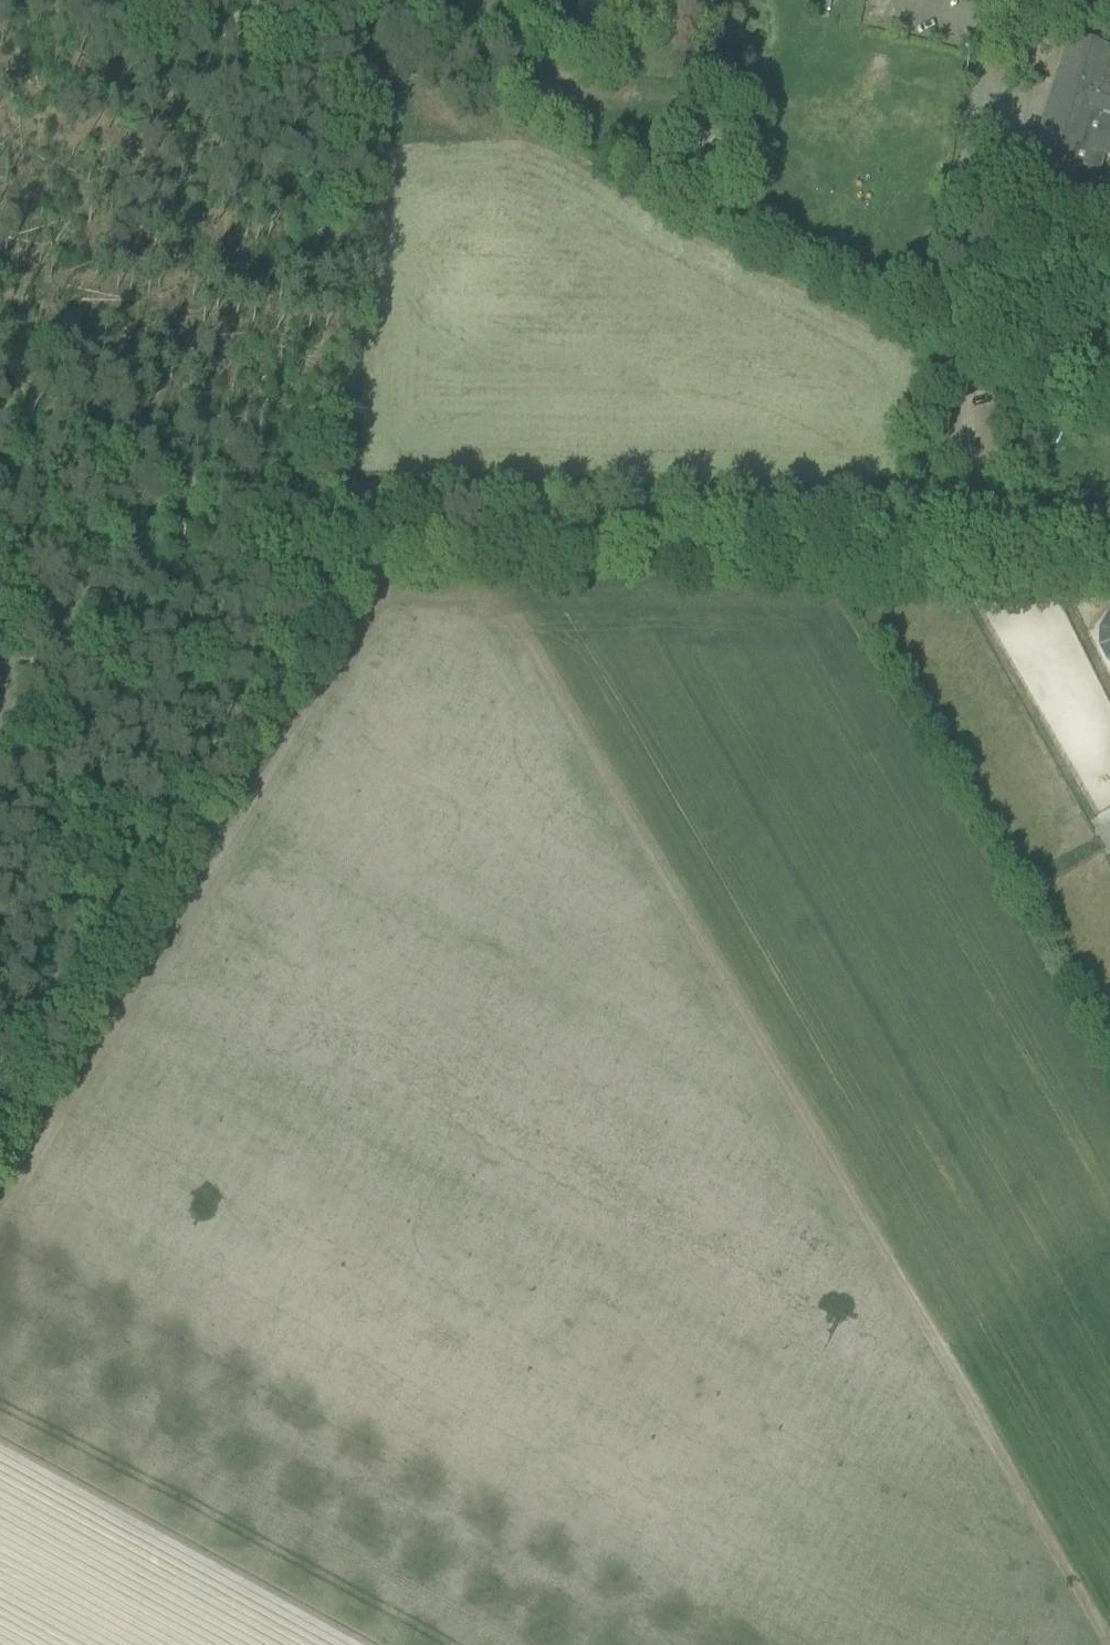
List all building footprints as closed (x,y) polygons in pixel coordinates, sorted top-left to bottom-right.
[(1072,45),(1062,77),(1058,76),(1051,99),(1055,100),(1045,132),(1074,141),(1066,167),(1098,177),(1105,156),(1109,158),(1109,57),(1072,45)] [(1105,657),(1108,662),(1109,663),(1109,620),(1108,622),(1105,627),(1103,631),(1101,637),(1101,642),(1101,647),(1103,652),(1105,657)]
